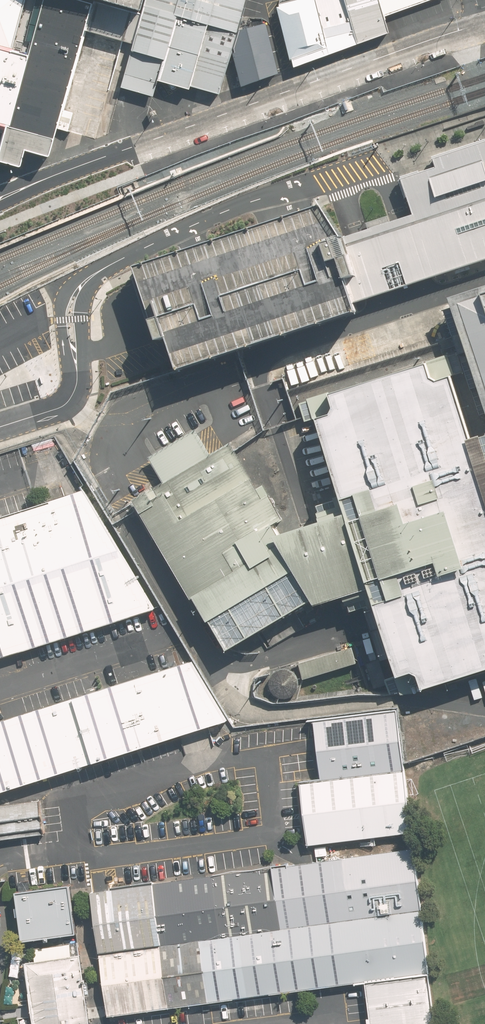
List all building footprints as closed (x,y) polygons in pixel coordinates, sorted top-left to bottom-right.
[(48,158),(56,128),(91,2),(84,0),(42,0),(27,55),(9,50),(0,48),(0,127),(6,129),(0,150),(0,162),(20,168),(25,151),(48,158)] [(9,50),(23,0),(0,0),(0,48),(9,50)] [(9,50),(27,55),(42,0),(23,0),(9,50)] [(123,42),(132,45),(141,13),(95,0),(91,0),(91,2),(56,128),(96,139),(111,85),(123,42)] [(141,13),(144,0),(95,0),(141,13)] [(245,0),(144,0),(141,13),(132,45),(119,87),(152,96),(156,81),(188,90),(190,85),(217,93),(231,49),(237,29),(245,0)] [(273,7),(291,65),(326,53),(312,0),(296,0),(273,7)] [(326,53),(355,43),(342,0),(312,0),(326,53)] [(379,0),(342,0),(355,43),(387,28),(383,13),(379,0)] [(422,0),(379,0),(383,13),(422,0)] [(275,72),(264,24),(237,29),(231,49),(239,85),(275,72)] [(434,275),(484,258),(484,139),(432,156),(435,166),(421,170),(402,176),(413,211),(434,275)] [(356,273),(343,233),(341,230),(324,206),(323,204),(318,206),(285,216),(197,245),(139,263),(140,269),(145,283),(162,336),(171,334),(182,366),(198,361),(238,348),(359,309),(356,300),(348,275),(356,273)] [(420,279),(434,275),(413,211),(400,215),(356,229),(343,233),(356,273),(348,275),(356,300),(377,293),(420,279)] [(451,297),(484,401),(484,285),(451,297)] [(335,406),(332,413),(318,418),(322,433),(326,446),(329,457),(333,468),(336,478),(346,512),(308,525),(281,533),(234,451),(230,443),(132,502),(227,650),(232,647),(306,603),(313,600),(316,604),(330,600),(369,587),(381,624),(397,676),(412,671),(417,673),(422,688),(484,669),(484,434),(470,439),(452,376),(437,381),(431,377),(426,361),(330,392),(335,406)] [(155,610),(85,490),(0,517),(0,658),(8,655),(155,610)] [(305,678),(358,662),(354,647),(300,663),(305,678)] [(0,722),(0,793),(230,722),(194,660),(0,722)] [(269,687),(271,691),(275,694),(279,697),(284,697),(288,696),(293,693),(296,690),(297,685),(297,680),(295,676),(292,672),(288,670),(284,669),(279,669),(275,671),(272,674),(270,677),(269,682),(269,687)] [(321,780),(403,769),(395,711),(314,721),(321,780)] [(321,780),(300,782),(308,843),(410,831),(403,769),(321,780)] [(48,834),(43,800),(0,806),(0,841),(48,834)] [(414,846),(91,892),(109,1015),(365,981),(430,972),(414,846)] [(79,933),(73,885),(18,891),(24,939),(79,933)] [(27,963),(35,1023),(90,1023),(80,956),(27,963)] [(430,972),(365,981),(371,1023),(436,1023),(430,972)]
